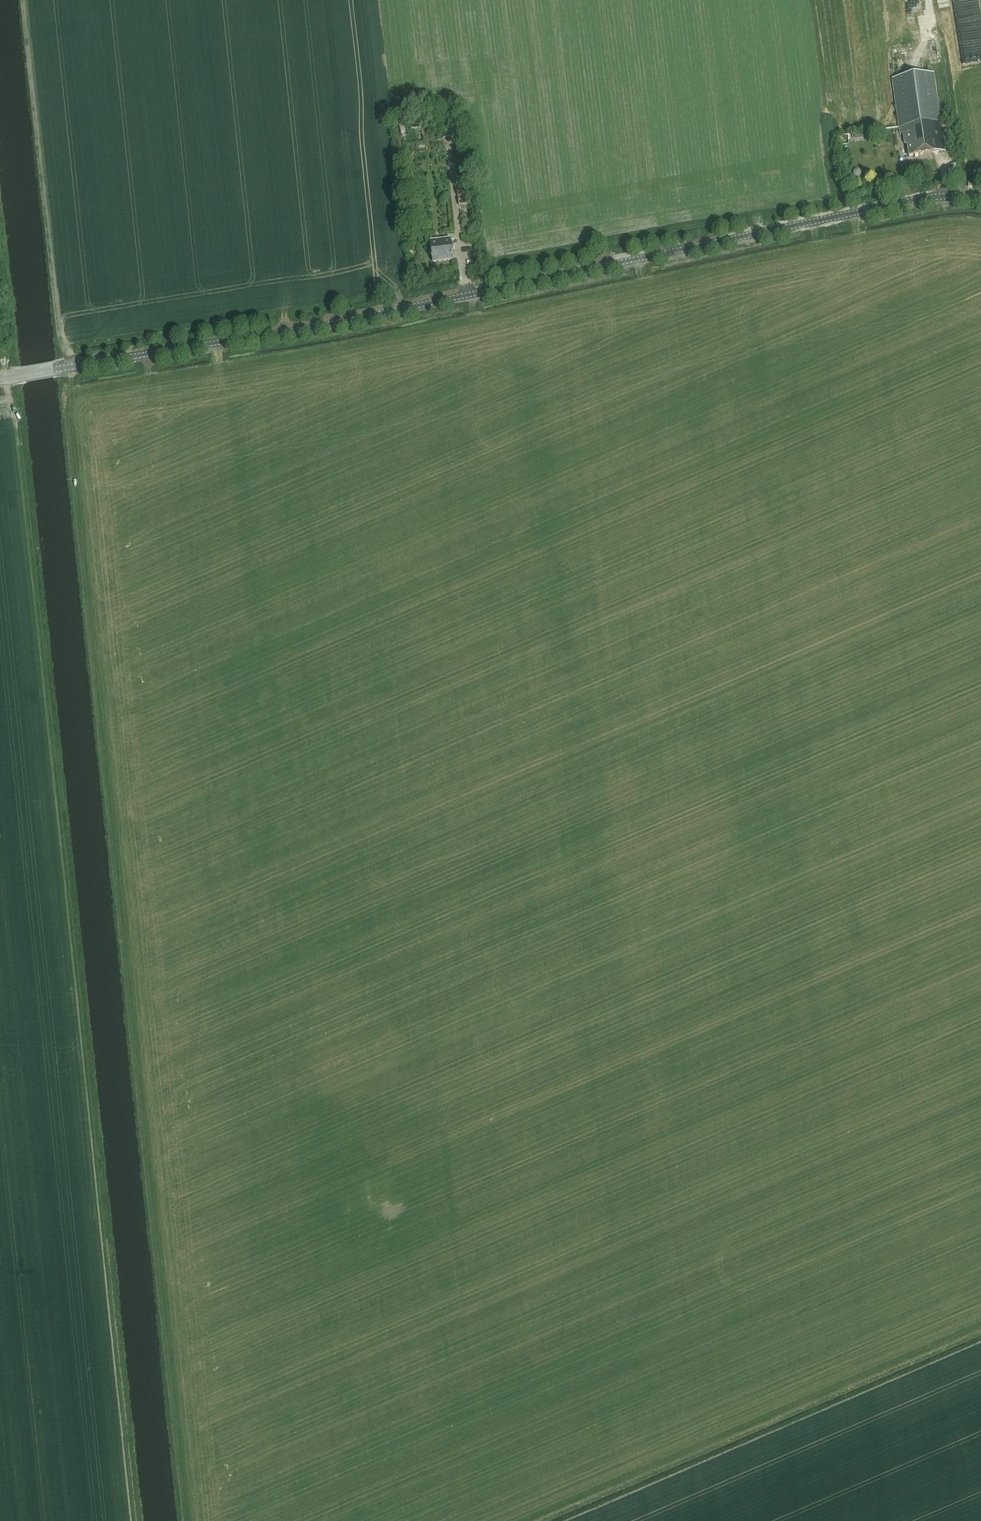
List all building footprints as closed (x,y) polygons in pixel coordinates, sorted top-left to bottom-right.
[(945,24),(953,24),(951,0),(944,0),(945,24)] [(955,0),(962,46),(973,48),(973,46),(979,45),(979,40),(967,38),(980,36),(980,32),(977,31),(970,32),(970,31),(971,26),(980,24),(980,7),(980,0),(968,0),(968,1),(968,2),(963,1),(963,2),(955,0)] [(893,78),(897,103),(901,133),(904,133),(905,144),(908,144),(910,155),(945,150),(934,72),(893,78)] [(458,189),(458,197),(471,196),(470,188),(458,189)] [(459,206),(472,205),(471,197),(459,199),(459,206)] [(432,262),(453,260),(450,239),(430,241),(432,262)]
